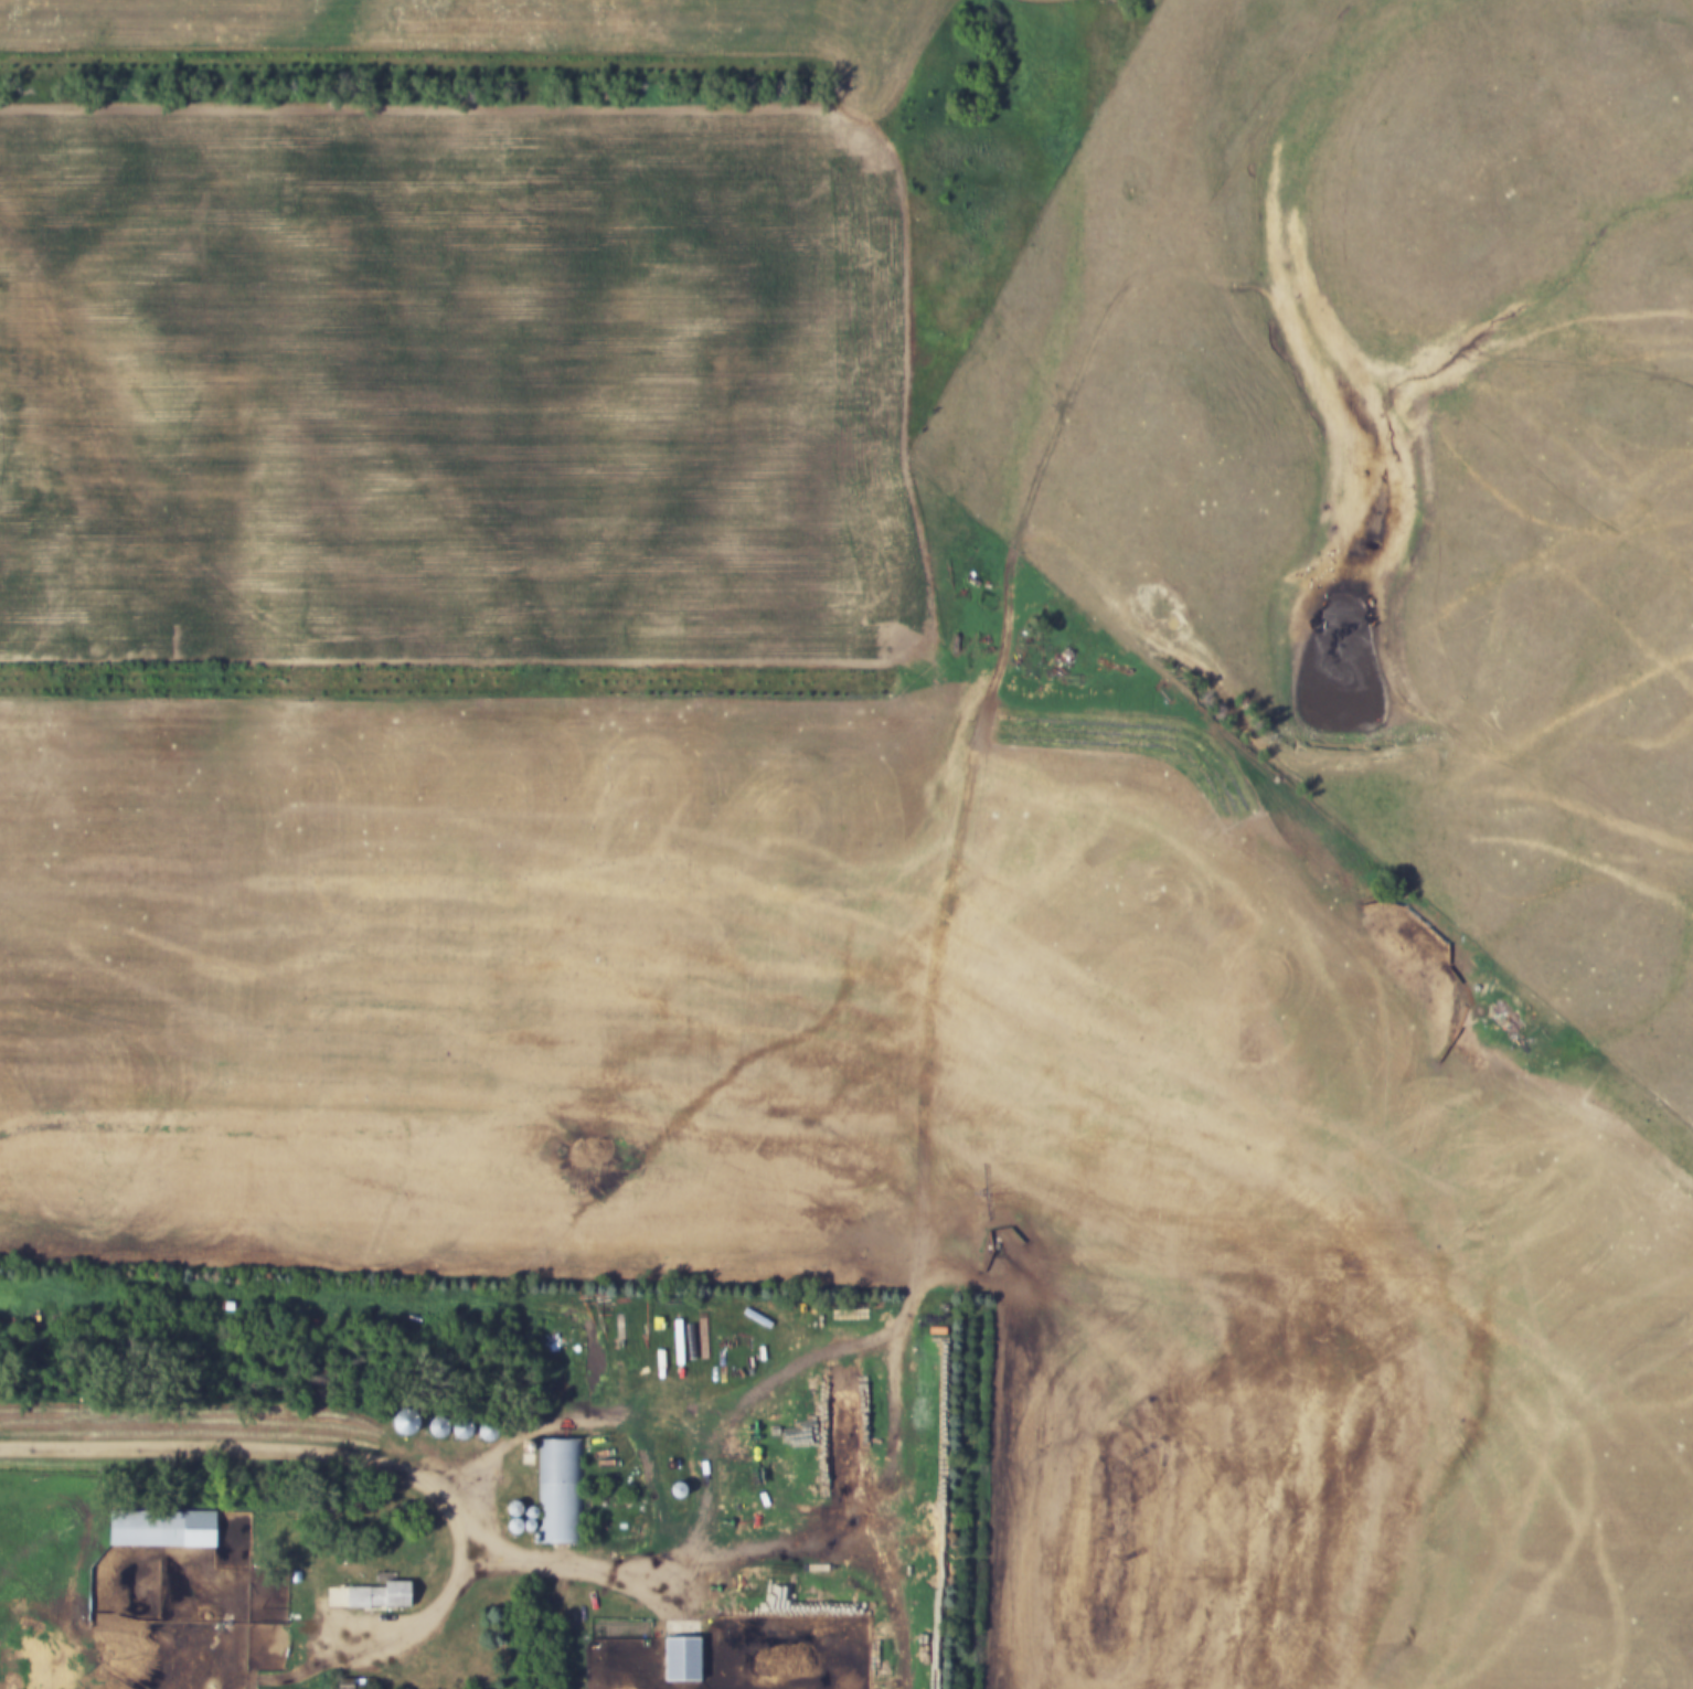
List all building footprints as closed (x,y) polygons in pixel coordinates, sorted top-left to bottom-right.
[(542,1444),(542,1480),(568,1480),(568,1444),(542,1444)] [(107,1547),(218,1547),(218,1513),(107,1513),(107,1547)] [(379,1588),(346,1588),(346,1609),(415,1609),(415,1580),(379,1580),(379,1588)] [(661,1684),(701,1684),(701,1640),(661,1640),(661,1684)]
